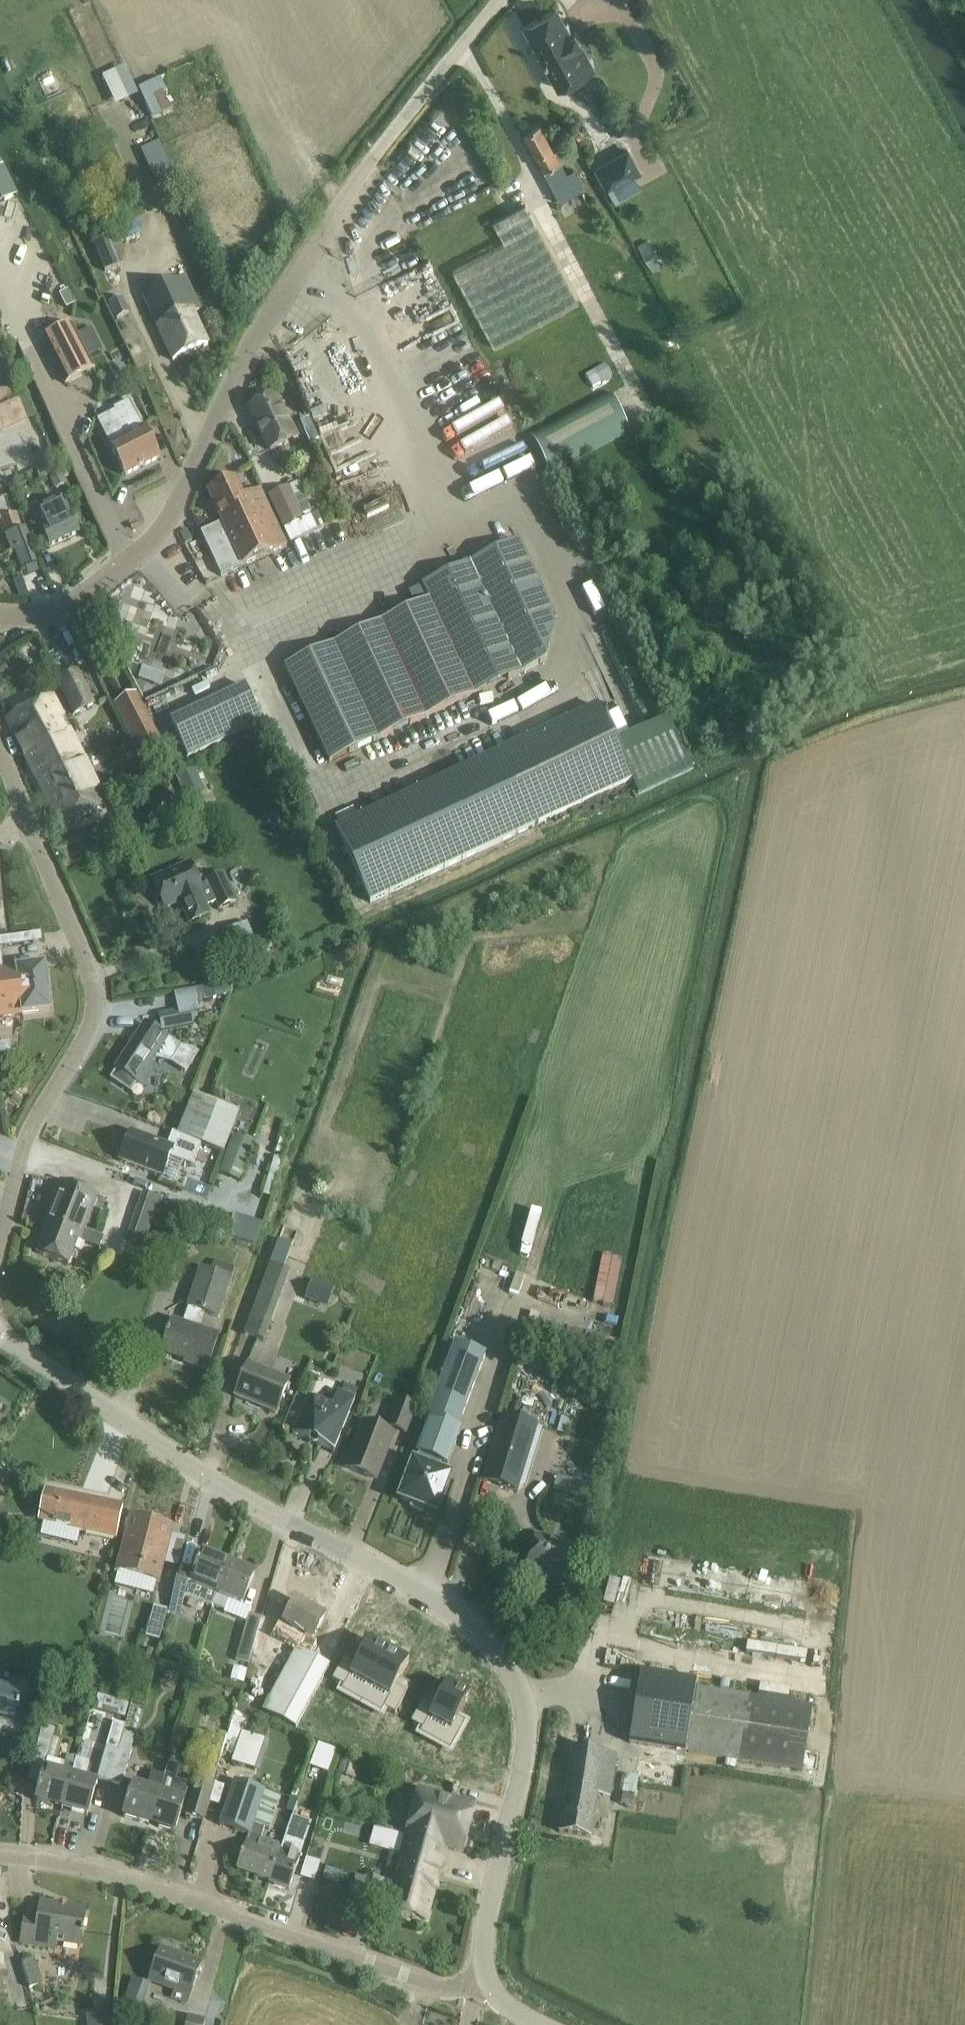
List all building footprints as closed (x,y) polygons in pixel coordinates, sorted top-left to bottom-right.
[(524,25),(559,89),(595,69),(575,32),(570,35),(556,8),(524,25)] [(175,110),(164,88),(159,78),(137,89),(152,121),(175,110)] [(539,123),(524,132),(533,149),(550,183),(553,181),(562,198),(580,189),(571,171),(565,174),(549,141),(539,123)] [(55,148),(68,142),(61,127),(50,133),(55,148)] [(156,181),(176,174),(164,140),(144,147),(156,181)] [(596,168),(608,189),(639,172),(628,151),(596,168)] [(0,167),(0,204),(19,195),(4,165),(0,167)] [(494,349),(577,304),(525,205),(492,222),(504,245),(452,272),(494,349)] [(105,272),(123,265),(110,233),(92,241),(105,272)] [(647,240),(639,244),(653,270),(661,265),(647,240)] [(193,312),(200,309),(186,278),(143,298),(173,361),(208,344),(193,312)] [(108,303),(116,320),(129,313),(121,296),(108,303)] [(65,386),(94,371),(71,327),(50,338),(46,332),(39,336),(65,386)] [(6,359),(0,362),(0,403),(20,395),(6,359)] [(609,392),(529,434),(549,474),(630,432),(609,392)] [(270,451),(295,438),(284,414),(275,397),(249,410),(258,427),(270,451)] [(27,421),(19,399),(0,407),(0,433),(27,421)] [(103,432),(125,476),(159,459),(130,402),(118,408),(124,421),(103,432)] [(508,431),(470,449),(475,459),(513,442),(508,431)] [(46,466),(35,471),(40,480),(50,475),(49,474),(46,466)] [(61,474),(50,479),(55,490),(66,485),(61,474)] [(221,576),(239,568),(286,546),(268,508),(260,490),(243,497),(235,479),(208,492),(222,523),(200,533),(221,576)] [(290,542),(305,536),(299,524),(303,522),(287,488),(269,497),(290,542)] [(37,521),(41,528),(49,547),(79,533),(67,507),(63,497),(32,511),(37,521)] [(1,523),(5,534),(20,528),(15,514),(12,515),(5,498),(0,500),(0,523),(1,523)] [(555,619),(518,541),(470,564),(521,672),(546,661),(555,619)] [(422,587),(429,601),(473,695),(521,672),(470,564),(422,587)] [(620,660),(634,652),(600,590),(586,598),(620,660)] [(429,601),(381,623),(425,717),(473,695),(429,601)] [(333,646),(377,740),(425,717),(381,623),(333,646)] [(285,669),(329,762),(377,740),(333,646),(285,669)] [(142,667),(138,679),(161,688),(166,676),(142,667)] [(57,681),(74,716),(92,708),(96,706),(79,670),(57,681)] [(613,681),(627,708),(638,702),(625,676),(613,681)] [(171,720),(184,748),(188,758),(263,723),(246,685),(171,720)] [(113,704),(144,771),(169,757),(136,693),(113,704)] [(52,696),(6,719),(25,755),(70,732),(52,696)] [(597,706),(545,731),(580,805),(631,782),(597,706)] [(493,755),(527,830),(580,805),(545,731),(493,755)] [(25,755),(47,800),(75,785),(66,768),(83,759),(70,732),(25,755)] [(527,830),(493,755),(440,780),(475,854),(527,830)] [(79,819),(107,805),(83,759),(66,768),(75,785),(47,800),(62,828),(79,819)] [(175,776),(187,800),(204,791),(193,766),(175,776)] [(440,780),(390,804),(388,804),(423,879),(475,854),(440,780)] [(370,904),(423,879),(388,804),(335,829),(370,904)] [(217,901),(220,908),(236,900),(223,872),(207,879),(208,882),(200,886),(189,864),(171,872),(152,881),(165,908),(180,901),(189,923),(209,914),(205,907),(217,901)] [(215,936),(222,951),(253,938),(246,922),(215,936)] [(49,1012),(44,967),(0,972),(0,1018),(49,1012)] [(174,992),(177,1009),(158,1013),(161,1030),(199,1022),(197,1002),(214,998),(211,984),(174,992)] [(180,1047),(145,1024),(115,1068),(117,1069),(114,1075),(115,1081),(130,1091),(136,1082),(143,1087),(155,1069),(146,1063),(150,1056),(170,1062),(180,1047)] [(0,1057),(0,1076),(2,1090),(12,1089),(9,1064),(10,1064),(9,1056),(0,1057)] [(178,1134),(224,1152),(239,1113),(193,1096),(178,1134)] [(120,1161),(162,1178),(169,1158),(193,1167),(202,1144),(172,1132),(167,1146),(131,1132),(120,1161)] [(233,1135),(217,1173),(239,1182),(254,1143),(233,1135)] [(274,1157),(263,1195),(272,1198),(285,1160),(274,1157)] [(60,1181),(51,1204),(71,1212),(70,1215),(88,1222),(98,1196),(60,1181)] [(159,1197),(143,1191),(126,1239),(145,1246),(154,1218),(153,1217),(159,1197)] [(71,1212),(51,1204),(40,1232),(45,1234),(37,1254),(68,1266),(74,1250),(80,1252),(84,1243),(99,1249),(104,1237),(85,1229),(88,1222),(70,1215),(71,1212)] [(225,1239),(254,1248),(262,1224),(232,1214),(225,1239)] [(243,1333),(262,1341),(290,1271),(283,1268),(292,1245),(280,1240),(243,1333)] [(189,1242),(184,1245),(184,1250),(189,1253),(194,1250),(194,1245),(189,1242)] [(600,1254),(592,1299),(618,1304),(625,1258),(600,1254)] [(194,1366),(206,1370),(212,1351),(218,1334),(197,1327),(202,1312),(216,1316),(229,1278),(231,1279),(235,1267),(214,1260),(211,1272),(199,1268),(186,1306),(188,1307),(182,1323),(173,1320),(162,1351),(195,1362),(194,1366)] [(312,1280),(304,1299),(327,1308),(335,1289),(312,1280)] [(464,1344),(454,1340),(429,1405),(462,1417),(486,1353),(464,1344)] [(235,1397),(275,1413),(289,1380),(248,1363),(235,1397)] [(292,1434),(334,1451),(334,1450),(334,1449),(355,1399),(358,1390),(345,1384),(341,1393),(337,1392),(331,1406),(308,1397),(293,1433),(293,1432),(292,1434)] [(388,1426),(405,1433),(415,1407),(398,1401),(388,1426)] [(537,1426),(503,1416),(483,1481),(517,1491),(537,1426)] [(424,1509),(436,1513),(450,1477),(438,1473),(441,1463),(447,1465),(460,1431),(430,1420),(417,1454),(419,1454),(415,1464),(414,1463),(400,1499),(412,1504),(410,1508),(423,1512),(424,1509)] [(346,1467),(376,1479),(383,1460),(393,1434),(363,1422),(353,1449),(346,1467)] [(564,1494),(577,1499),(582,1485),(569,1480),(564,1494)] [(39,1521),(116,1539),(123,1507),(45,1491),(39,1521)] [(130,1516),(116,1572),(159,1583),(173,1527),(130,1516)] [(524,1578),(525,1579),(529,1566),(557,1575),(555,1580),(568,1584),(579,1549),(537,1536),(524,1578)] [(180,1568),(168,1612),(179,1615),(184,1597),(212,1606),(216,1593),(227,1563),(203,1553),(196,1572),(180,1568)] [(242,1604),(247,1592),(254,1574),(227,1563),(216,1593),(212,1606),(225,1611),(228,1603),(238,1607),(240,1603),(242,1604)] [(309,1657),(318,1642),(313,1639),(325,1617),(295,1601),(284,1621),(263,1615),(262,1618),(256,1640),(254,1649),(268,1657),(280,1634),(299,1645),(263,1709),(295,1727),(297,1723),(328,1667),(309,1657)] [(146,1637),(160,1641),(168,1610),(154,1607),(146,1637)] [(247,1664),(252,1648),(256,1640),(262,1618),(249,1614),(236,1660),(247,1664)] [(349,1656),(331,1689),(343,1695),(341,1701),(361,1711),(390,1654),(383,1650),(373,1646),(372,1647),(365,1644),(356,1660),(349,1656)] [(390,1654),(361,1711),(386,1724),(389,1717),(403,1723),(419,1691),(417,1690),(412,1687),(412,1686),(415,1681),(417,1676),(419,1672),(411,1667),(412,1665),(390,1654)] [(639,1678),(631,1744),(801,1771),(812,1707),(639,1678)] [(425,1705),(414,1729),(423,1733),(420,1739),(437,1746),(442,1748),(456,1755),(471,1721),(462,1717),(473,1693),(467,1691),(468,1689),(458,1685),(457,1687),(450,1683),(436,1711),(425,1705)] [(0,1686),(0,1714),(17,1718),(23,1692),(0,1686)] [(238,1706),(249,1710),(242,1693),(237,1701),(238,1706)] [(98,1695),(94,1709),(102,1711),(104,1707),(118,1711),(117,1716),(125,1718),(129,1704),(122,1702),(122,1701),(105,1696),(105,1697),(98,1695)] [(237,1707),(230,1723),(243,1728),(249,1712),(237,1707)] [(43,1726),(33,1761),(46,1765),(56,1729),(43,1726)] [(108,1782),(121,1786),(136,1735),(123,1732),(120,1741),(108,1782)] [(97,1779),(108,1782),(120,1741),(110,1738),(107,1748),(105,1748),(97,1779)] [(320,1746),(315,1762),(326,1766),(331,1750),(320,1746)] [(572,1748),(559,1833),(591,1837),(597,1795),(609,1797),(616,1755),(572,1748)] [(36,1801),(61,1808),(75,1759),(67,1756),(61,1773),(45,1769),(36,1801)] [(75,1759),(61,1808),(87,1816),(96,1783),(83,1779),(89,1763),(75,1759)] [(339,1774),(355,1779),(359,1765),(343,1760),(339,1774)] [(163,1776),(149,1825),(174,1833),(180,1814),(184,1799),(189,1784),(176,1780),(180,1767),(168,1763),(164,1776),(163,1776)] [(196,1780),(185,1816),(203,1821),(208,1803),(214,1785),(213,1784),(216,1770),(201,1766),(197,1780),(196,1780)] [(123,1817),(149,1825),(163,1776),(151,1772),(147,1788),(133,1784),(129,1798),(123,1817)] [(619,1806),(634,1809),(639,1777),(624,1774),(619,1806)] [(227,1806),(220,1825),(248,1835),(236,1870),(269,1881),(271,1882),(278,1858),(278,1856),(257,1849),(261,1838),(264,1828),(270,1830),(277,1811),(281,1797),(263,1790),(248,1785),(235,1781),(235,1782),(231,1794),(227,1806)] [(418,1791),(406,1834),(447,1845),(447,1848),(463,1853),(474,1806),(455,1801),(418,1791)] [(269,1881),(269,1883),(289,1890),(295,1871),(301,1855),(307,1837),(288,1830),(281,1848),(278,1856),(278,1858),(271,1882),(269,1881)] [(390,1890),(412,1895),(413,1894),(432,1899),(447,1848),(447,1845),(406,1834),(392,1883),(390,1890)] [(326,1867),(322,1879),(337,1883),(340,1872),(326,1867)] [(367,1875),(360,1902),(377,1907),(377,1908),(385,1911),(426,1922),(432,1899),(413,1894),(412,1895),(390,1890),(392,1883),(380,1880),(380,1878),(367,1875)] [(56,1949),(58,1937),(81,1940),(85,1910),(41,1903),(38,1920),(25,1918),(21,1943),(56,1949)] [(161,1948),(154,1967),(150,1977),(176,1987),(172,1998),(187,2003),(202,1963),(161,1948)] [(35,1958),(22,1962),(30,1988),(43,1984),(35,1958)] [(132,1977),(125,2000),(143,2006),(151,1983),(132,1977)] [(87,2015),(88,2024),(113,2024),(111,2011),(87,2015)]
